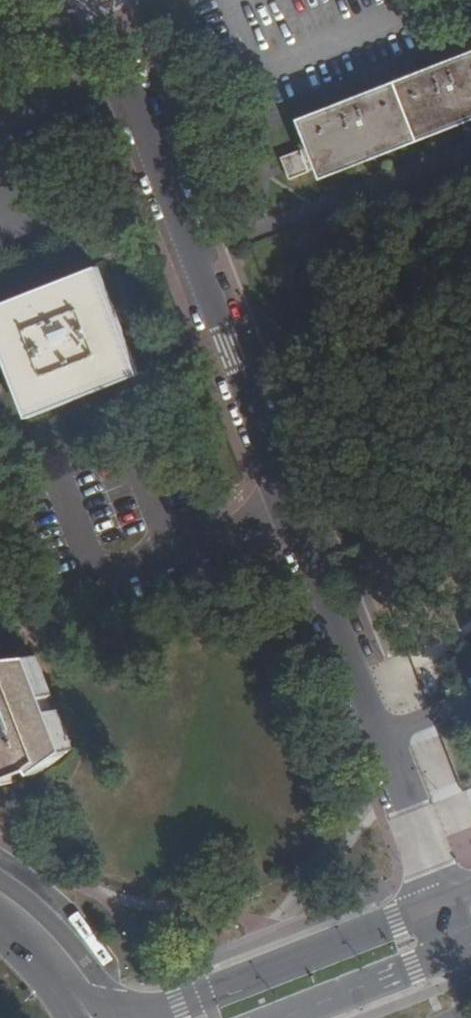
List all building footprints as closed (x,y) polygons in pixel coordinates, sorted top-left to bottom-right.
[(316,125),(333,169),(398,144),(400,150),(446,132),(444,125),(470,115),(470,64),(316,125)] [(306,151),(284,158),(293,182),(314,174),(306,151)] [(2,333),(0,334),(0,342),(20,391),(25,389),(33,409),(124,373),(116,352),(121,350),(99,294),(93,297),(85,277),(0,311),(0,329),(2,333)] [(30,674),(24,657),(0,659),(0,785),(17,783),(15,776),(38,767),(40,774),(62,758),(55,741),(61,739),(35,672),(30,674)]
